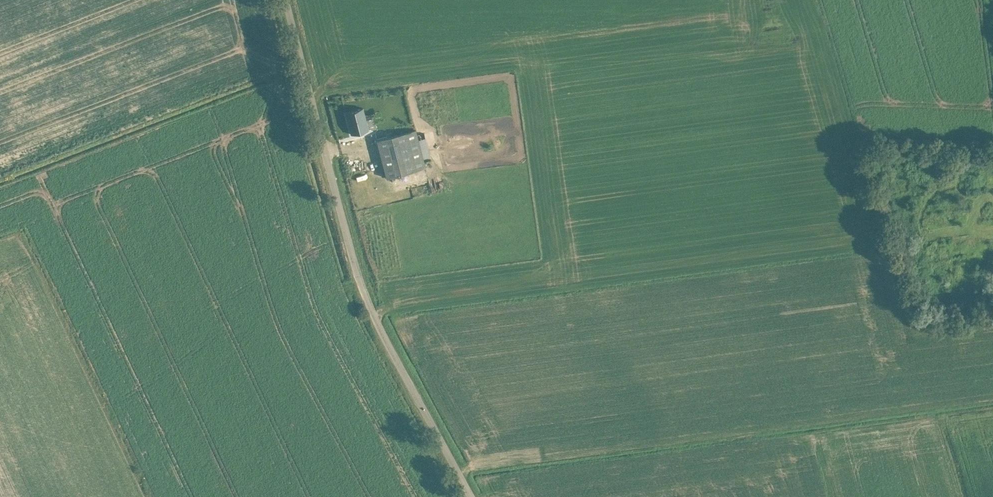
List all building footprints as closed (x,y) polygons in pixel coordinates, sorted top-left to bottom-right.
[(373,127),(367,101),(343,106),(348,133),(373,127)] [(416,129),(377,139),(386,178),(426,167),(416,129)] [(368,130),(351,134),(355,151),(372,147),(368,130)]
